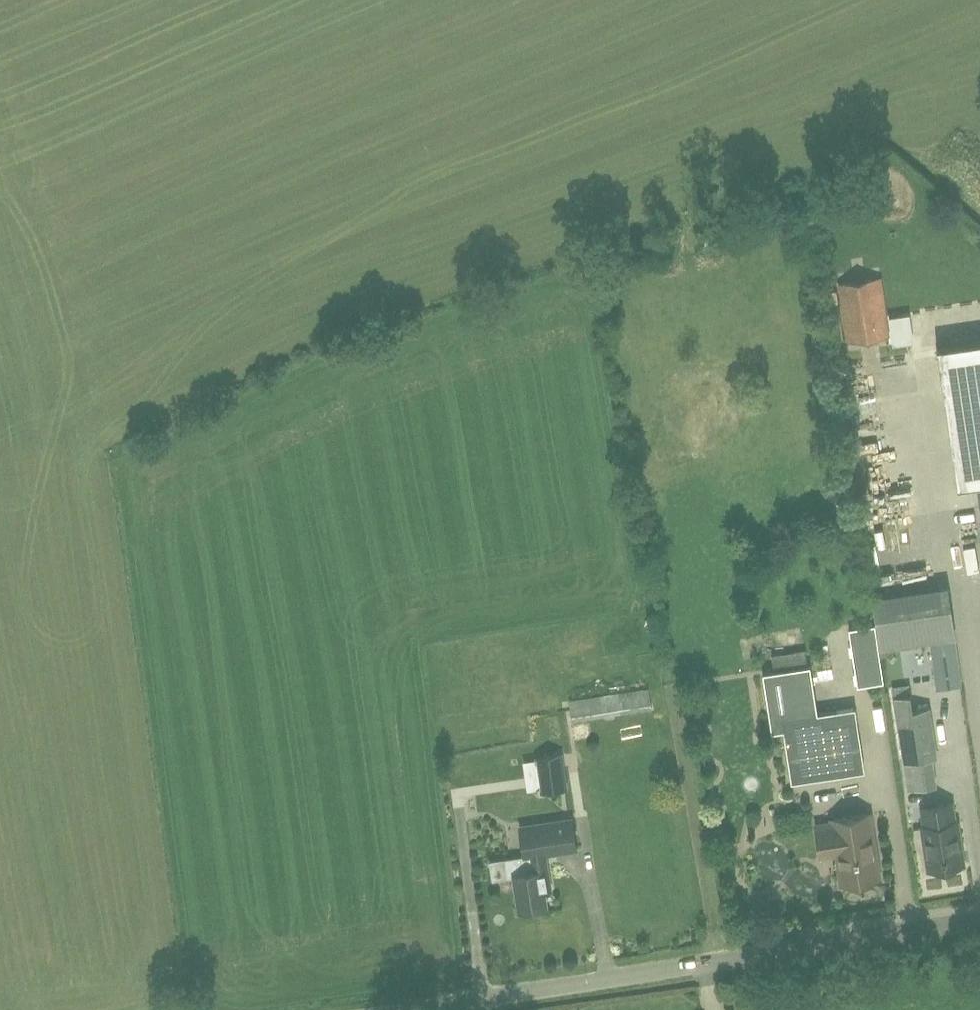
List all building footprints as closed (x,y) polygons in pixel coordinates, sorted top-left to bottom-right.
[(888,336),(880,278),(839,284),(848,342),(888,336)] [(890,318),(894,342),(906,340),(902,316),(890,318)] [(936,347),(957,487),(979,483),(979,340),(936,347)] [(868,374),(853,378),(857,390),(871,385),(868,374)] [(867,451),(879,453),(880,440),(868,438),(867,451)] [(947,608),(874,620),(879,651),(952,640),(947,608)] [(882,687),(873,629),(847,633),(856,691),(882,687)] [(787,763),(860,751),(854,711),(816,717),(808,670),(761,677),(770,737),(782,735),(787,763)] [(573,722),(652,709),(649,687),(569,700),(573,722)] [(903,766),(936,760),(928,711),(911,714),(909,698),(892,701),(903,766)] [(561,753),(538,757),(543,792),(566,788),(561,753)] [(950,806),(935,809),(921,811),(924,830),(921,831),(928,874),(963,868),(956,825),(953,825),(950,806)] [(836,858),(841,888),(879,882),(869,818),(831,824),(831,828),(816,830),(820,861),(836,858)] [(519,826),(524,855),(515,856),(517,872),(514,873),(519,909),(546,905),(544,891),(550,890),(544,853),(576,849),(572,819),(519,826)]
